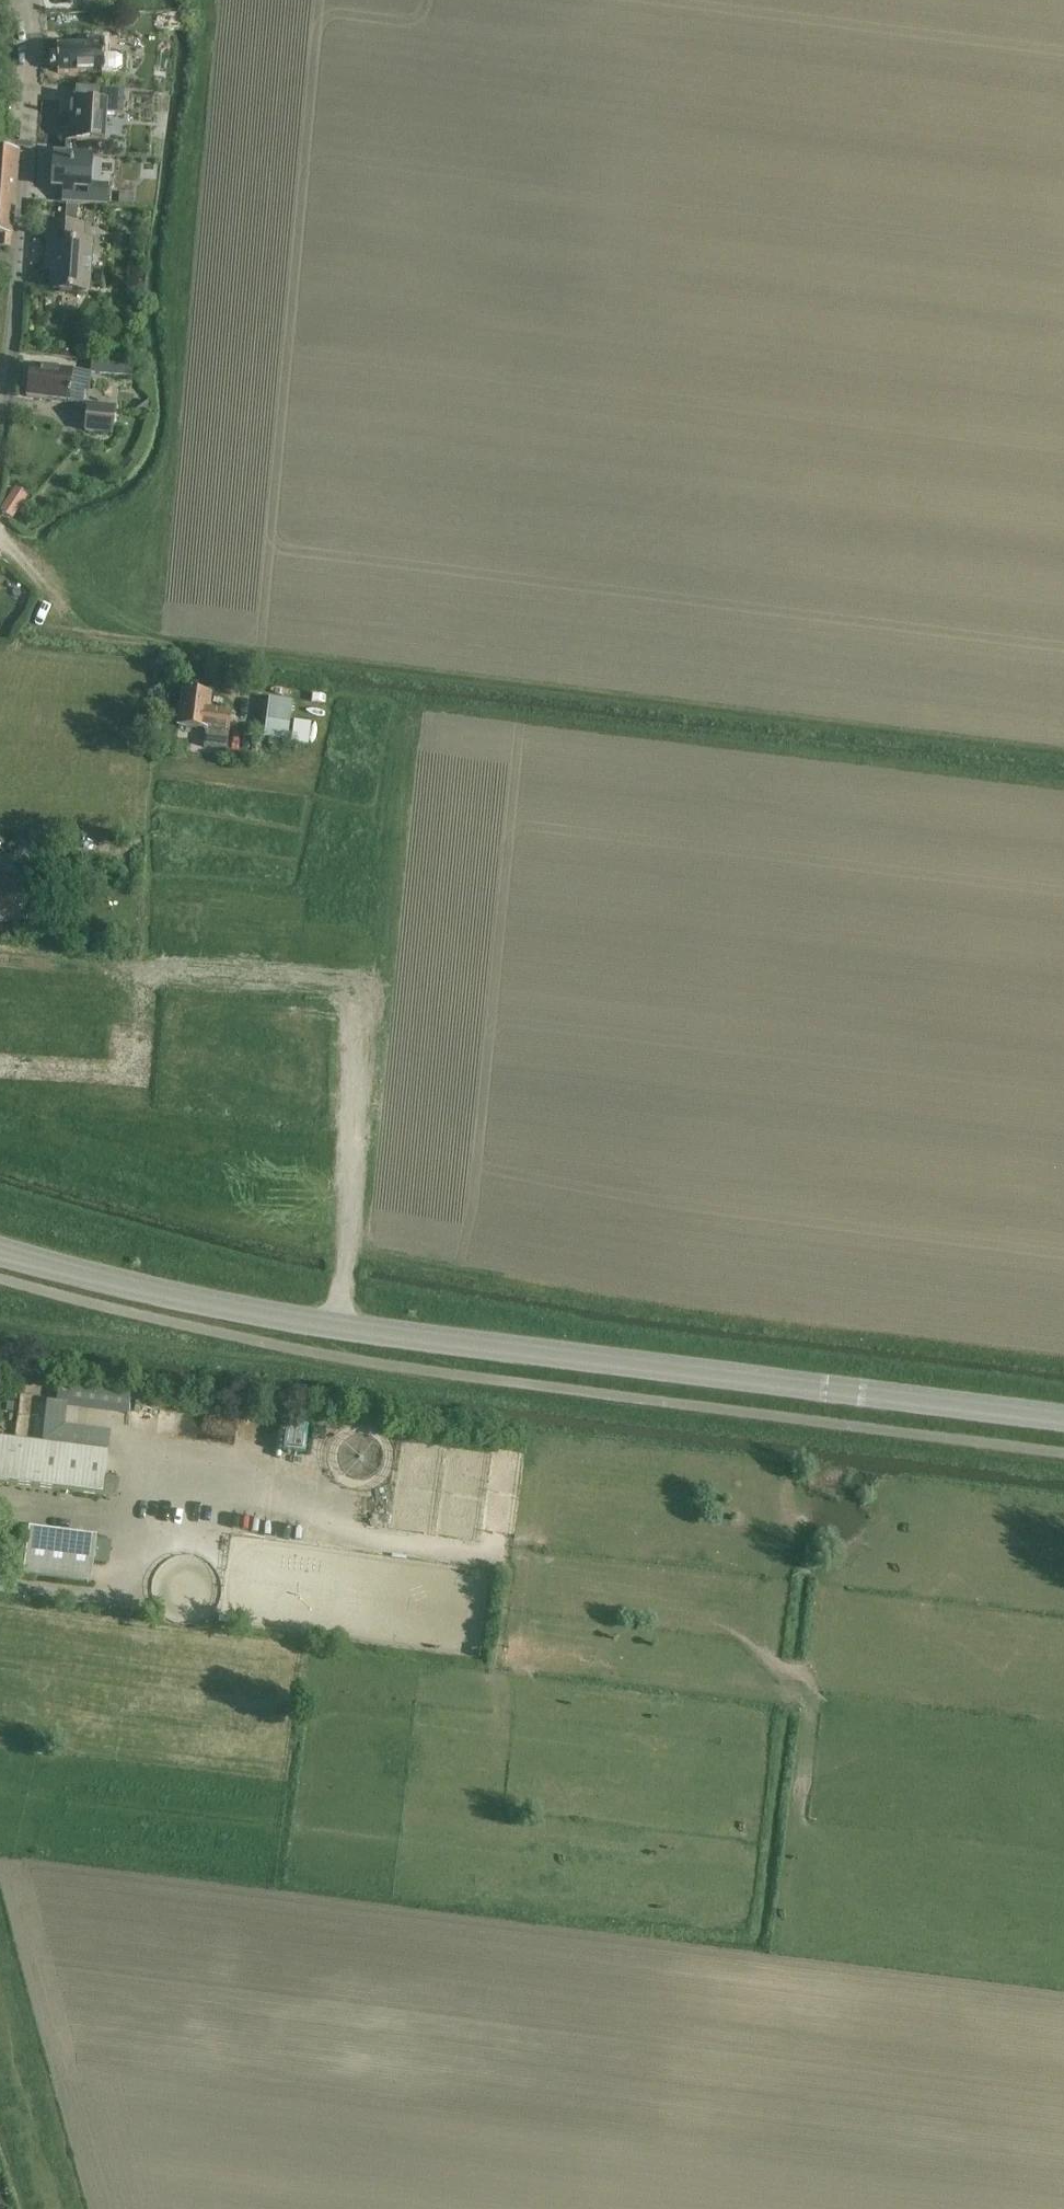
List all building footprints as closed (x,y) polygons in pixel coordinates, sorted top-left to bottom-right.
[(58,73),(104,73),(104,72),(116,72),(122,69),(122,59),(118,57),(104,57),(104,41),(87,41),(87,46),(57,47),(58,73)] [(98,103),(70,101),(68,141),(104,143),(105,114),(123,115),(124,91),(98,89),(98,103)] [(0,236),(0,238),(0,248),(10,249),(11,237),(12,237),(19,151),(0,149),(0,236)] [(107,206),(109,186),(91,184),(93,155),(54,153),(52,189),(73,190),(72,204),(78,204),(107,206)] [(67,204),(65,221),(76,222),(78,204),(72,204),(67,204)] [(54,258),(52,288),(52,290),(88,293),(91,243),(81,243),(82,226),(50,224),(47,258),(54,258)] [(89,373),(132,379),(132,369),(91,362),(89,373)] [(89,392),(91,374),(30,366),(27,398),(83,404),(84,392),(89,392)] [(84,432),(108,435),(112,435),(115,408),(86,405),(84,432)] [(227,750),(231,712),(210,710),(212,693),(181,690),(177,727),(205,730),(203,747),(227,750)] [(288,737),(292,703),(269,700),(264,733),(288,737)] [(31,833),(30,843),(43,844),(44,834),(31,833)] [(24,922),(27,922),(27,920),(27,899),(28,880),(23,880),(0,880),(0,922),(24,922)] [(71,1425),(83,1427),(87,1402),(74,1399),(71,1425)] [(102,1497),(108,1453),(0,1439),(0,1484),(102,1497)] [(90,1584),(96,1540),(28,1531),(22,1575),(90,1584)]
